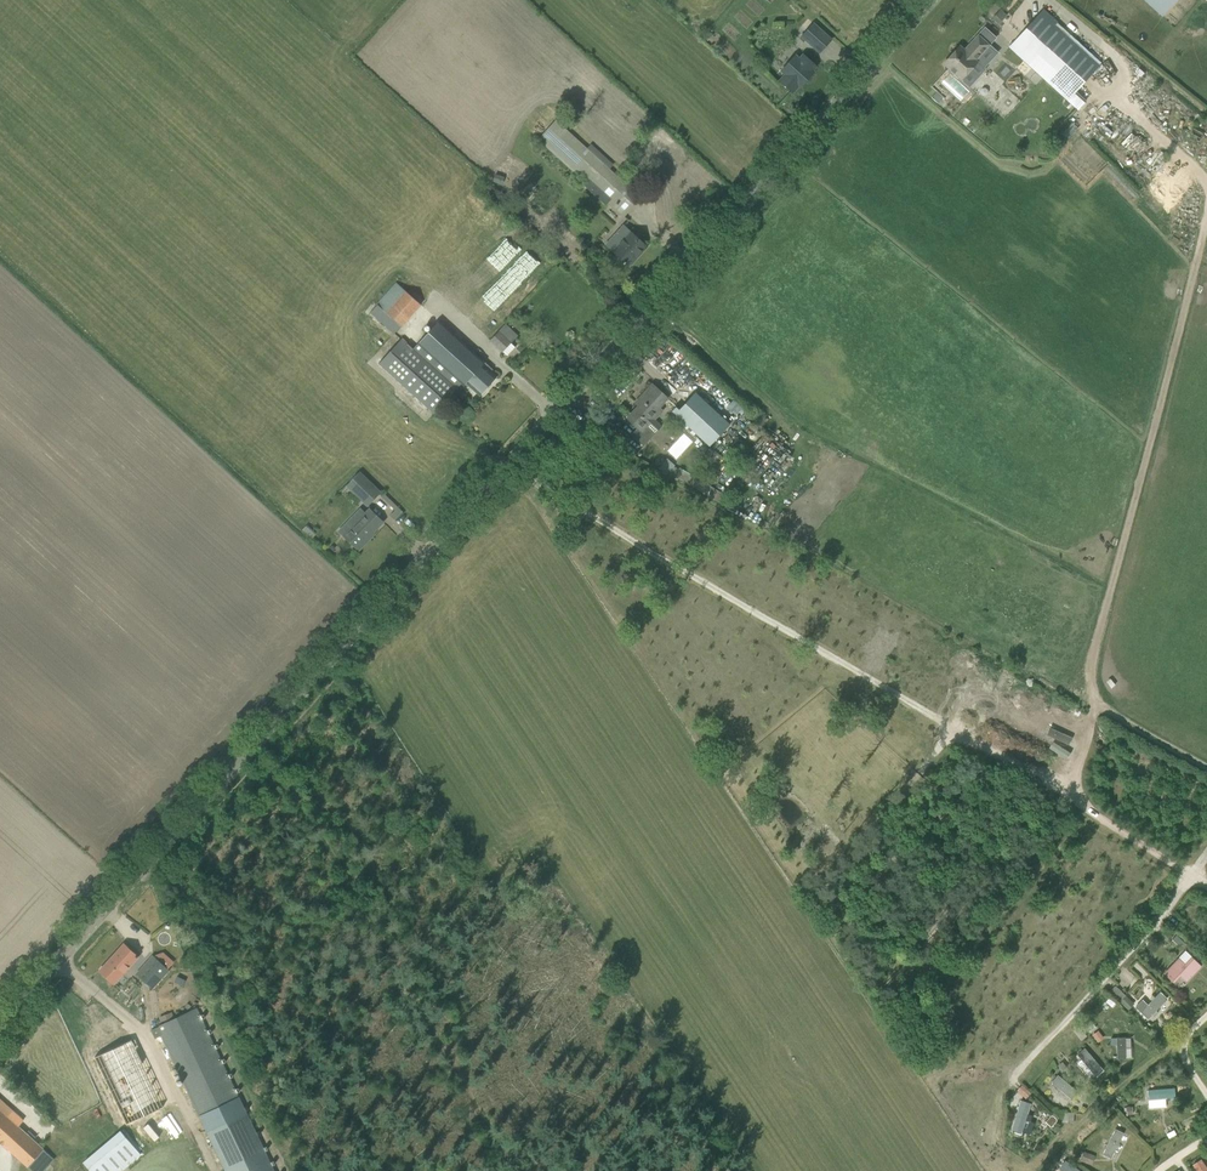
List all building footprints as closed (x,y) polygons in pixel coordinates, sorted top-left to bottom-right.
[(1164,13),(1176,0),(1149,0),(1164,13)] [(1007,15),(1000,9),(992,18),(998,24),(1007,15)] [(1101,61),(1105,57),(1066,23),(1062,28),(1052,19),(1043,10),(1009,47),(1018,55),(1059,90),(1053,98),(1062,106),(1075,91),(1101,61)] [(819,54),(832,39),(813,22),(800,36),(819,54)] [(961,79),(969,88),(986,70),(977,61),(975,60),(988,45),(978,35),(964,50),(960,46),(944,64),(961,79)] [(804,82),(813,72),(812,70),(816,66),(802,54),(795,63),(791,59),(781,71),(785,74),(779,81),(792,92),(798,85),(800,87),(801,86),(799,84),(802,80),(804,82)] [(936,91),(930,98),(937,104),(943,97),(936,91)] [(1054,128),(1067,120),(1059,106),(1045,114),(1054,128)] [(642,194),(627,180),(625,183),(556,119),(540,137),(624,213),(642,194)] [(645,245),(622,225),(605,243),(625,262),(629,266),(636,258),(634,257),(645,245)] [(525,264),(518,272),(512,279),(524,290),(537,274),(525,264)] [(397,281),(370,311),(395,334),(422,304),(397,281)] [(438,319),(417,343),(412,348),(402,338),(379,363),(403,385),(425,405),(434,413),(461,383),(464,385),(466,383),(480,395),(496,377),(491,371),(493,369),(484,361),(438,319)] [(517,334),(504,323),(490,340),(502,351),(517,334)] [(666,398),(661,393),(652,384),(639,399),(642,402),(627,418),(637,427),(631,434),(640,442),(643,446),(661,427),(653,419),(662,409),(659,406),(666,398)] [(678,406),(672,413),(710,448),(731,424),(695,392),(681,408),(678,406)] [(675,460),(693,441),(683,432),(666,451),(675,460)] [(667,458),(658,468),(679,485),(688,474),(667,458)] [(367,507),(381,492),(359,471),(345,486),(348,489),(367,507)] [(367,537),(382,522),(368,508),(365,512),(360,506),(343,523),(349,529),(344,536),(358,549),(368,538),(367,537)] [(1176,935),(1172,940),(1179,946),(1183,942),(1176,935)] [(124,944),(100,970),(114,983),(138,956),(124,944)] [(1182,975),(1189,981),(1204,965),(1186,949),(1164,972),(1175,983),(1182,975)] [(169,970),(168,970),(153,956),(136,973),(152,988),(169,970)] [(1132,986),(1139,979),(1126,965),(1119,972),(1132,986)] [(1111,990),(1128,1009),(1134,1004),(1117,984),(1111,990)] [(1143,998),(1134,1008),(1147,1020),(1168,998),(1161,991),(1148,1003),(1143,998)] [(196,1008),(157,1027),(226,1170),(274,1170),(196,1008)] [(1098,1031),(1092,1035),(1097,1042),(1103,1038),(1098,1031)] [(1117,1044),(1117,1058),(1132,1058),(1132,1036),(1111,1037),(1112,1044),(1117,1044)] [(131,1039),(95,1057),(126,1124),(163,1106),(131,1039)] [(1086,1046),(1078,1053),(1082,1059),(1078,1062),(1093,1080),(1105,1071),(1086,1046)] [(1066,1058),(1057,1065),(1062,1070),(1070,1063),(1066,1058)] [(1071,1099),(1078,1091),(1059,1074),(1051,1082),(1071,1099)] [(1023,1084),(1018,1089),(1026,1097),(1031,1092),(1023,1084)] [(1177,1104),(1176,1087),(1149,1088),(1149,1105),(1177,1104)] [(974,1095),(969,1099),(973,1103),(978,1100),(974,1095)] [(7,1117),(13,1111),(0,1099),(0,1143),(30,1170),(45,1170),(54,1161),(32,1140),(35,1137),(28,1130),(25,1134),(7,1117)] [(1012,1131),(1030,1136),(1034,1121),(1028,1119),(1033,1102),(1021,1099),(1012,1131)] [(986,1131),(999,1110),(988,1103),(975,1124),(986,1131)] [(1051,1115),(1045,1122),(1051,1127),(1057,1120),(1051,1115)] [(1116,1127),(1103,1153),(1112,1157),(1125,1132),(1116,1127)] [(140,1155),(120,1131),(83,1162),(91,1170),(122,1170),(132,1162),(140,1155)] [(1092,1164),(1095,1155),(1084,1151),(1081,1160),(1092,1164)] [(1198,1170),(1206,1170),(1206,1164),(1203,1158),(1193,1164),(1198,1170)]
